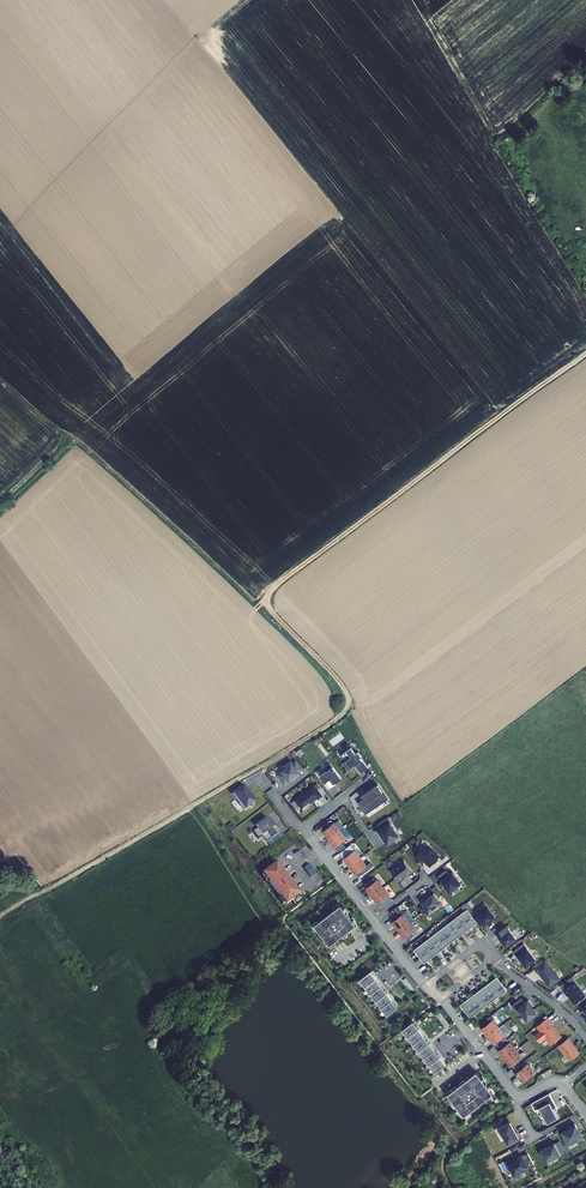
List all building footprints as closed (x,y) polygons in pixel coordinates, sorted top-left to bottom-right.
[(346,762),(343,764),(349,771),(354,768),(353,767),(355,765),(361,774),(369,768),(361,758),(362,757),(359,752),(356,754),(351,748),(341,755),(346,762)] [(291,761),(284,767),(285,769),(278,774),(285,784),(294,777),(295,779),(301,775),(291,761)] [(320,776),(325,783),(326,783),(331,789),(337,784),(336,783),(342,778),(330,763),(324,768),(327,771),(320,776)] [(248,790),(245,785),(233,794),(245,810),(255,803),(246,791),(248,790)] [(303,810),(309,806),(307,805),(310,803),(318,798),(319,799),(322,796),(314,785),(295,800),(303,810)] [(363,798),(358,802),(366,814),(388,799),(378,785),(361,796),(363,798)] [(388,817),(377,825),(380,829),(379,830),(388,844),(399,836),(390,823),(392,822),(388,817)] [(271,824),(266,818),(256,825),(258,828),(253,832),(259,839),(262,837),(267,842),(281,831),(276,825),(274,827),(272,824),(271,824)] [(323,831),(329,839),(340,831),(334,823),(323,831)] [(340,831),(329,839),(335,847),(346,839),(340,831)] [(430,848),(420,846),(416,858),(423,860),(426,862),(425,863),(430,867),(439,857),(430,848)] [(344,858),(350,866),(361,858),(355,850),(351,853),(348,850),(342,854),(345,858),(344,858)] [(361,858),(350,866),(356,874),(367,866),(361,858)] [(391,871),(400,882),(413,872),(404,861),(391,871)] [(299,895),(276,864),(263,874),(286,905),(299,895)] [(314,870),(310,864),(304,869),(311,877),(316,873),(314,870)] [(446,870),(438,876),(450,891),(460,884),(456,879),(458,878),(452,872),(449,875),(446,870)] [(366,888),(372,896),(383,887),(377,879),(373,883),(371,879),(365,884),(367,887),(366,888)] [(383,887),(372,896),(378,904),(384,899),(388,904),(392,900),(389,896),(389,895),(383,887)] [(438,898),(434,893),(425,900),(424,899),(421,901),(430,913),(435,908),(440,903),(437,899),(438,898)] [(341,904),(315,924),(330,945),(357,924),(341,904)] [(478,916),(474,919),(477,922),(479,926),(483,923),(485,925),(495,917),(487,907),(477,915),(478,916)] [(457,916),(468,929),(477,922),(474,919),(467,909),(457,916)] [(392,922),(398,930),(409,921),(413,918),(407,910),(399,916),(396,913),(390,918),(393,921),(392,922)] [(459,936),(468,929),(457,916),(449,923),(459,936)] [(409,921),(398,930),(404,938),(405,937),(407,940),(413,935),(411,932),(415,929),(409,921)] [(459,936),(449,923),(440,929),(450,943),(459,936)] [(499,938),(506,946),(516,938),(506,926),(499,931),(502,936),(499,938)] [(450,943),(440,929),(431,936),(441,949),(450,943)] [(441,949),(431,936),(422,943),(433,956),(441,949)] [(433,956),(422,943),(413,950),(424,963),(433,956)] [(535,959),(523,943),(513,951),(516,956),(517,956),(521,960),(526,966),(535,959)] [(559,978),(545,959),(533,968),(537,972),(549,986),(559,978)] [(371,971),(360,979),(365,987),(376,978),(371,971)] [(496,976),(489,982),(499,995),(506,990),(496,976)] [(376,978),(365,987),(371,994),(382,985),(376,978)] [(565,980),(559,985),(563,990),(569,985),(565,980)] [(482,988),(492,1001),(499,995),(489,982),(482,988)] [(584,996),(574,982),(569,985),(563,990),(567,995),(568,994),(569,997),(574,1004),(584,996)] [(387,992),(382,985),(371,994),(376,1001),(387,992)] [(482,988),(474,993),(484,1006),(492,1001),(482,988)] [(387,992),(376,1001),(381,1008),(392,999),(387,992)] [(474,993),(467,999),(477,1012),(484,1006),(474,993)] [(511,1005),(515,1010),(515,1009),(520,1015),(522,1014),(527,1021),(531,1017),(533,1019),(538,1015),(532,1006),(533,1006),(528,999),(524,1002),(521,998),(511,1005)] [(398,1006),(392,999),(381,1008),(387,1015),(398,1006)] [(477,1012),(467,999),(460,1004),(470,1018),(477,1012)] [(551,1021),(547,1017),(536,1026),(540,1031),(534,1035),(539,1042),(545,1038),(550,1045),(561,1036),(550,1022),(551,1021)] [(481,1022),(484,1026),(490,1021),(487,1018),(481,1022)] [(487,1036),(498,1027),(492,1019),(490,1021),(484,1026),(481,1028),(487,1036)] [(402,1029),(407,1036),(418,1028),(413,1021),(402,1029)] [(504,1035),(498,1027),(487,1036),(493,1043),(494,1043),(500,1038),(504,1035)] [(418,1028),(407,1036),(413,1043),(424,1035),(418,1028)] [(424,1035),(413,1043),(418,1050),(429,1042),(424,1035)] [(567,1037),(557,1045),(569,1060),(579,1052),(567,1037)] [(504,1058),(515,1049),(509,1042),(505,1045),(503,1041),(497,1046),(499,1049),(498,1050),(504,1058)] [(434,1049),(429,1042),(418,1050),(423,1057),(434,1049)] [(440,1056),(434,1049),(423,1057),(429,1065),(440,1056)] [(514,1068),(520,1063),(517,1060),(521,1057),(515,1049),(504,1058),(510,1066),(511,1065),(514,1068)] [(446,1063),(440,1056),(429,1065),(435,1072),(446,1063)] [(522,1067),(520,1063),(514,1068),(516,1071),(515,1072),(522,1081),(533,1073),(526,1063),(522,1067)] [(493,1093),(476,1071),(447,1093),(464,1115),(493,1093)] [(530,1102),(534,1110),(538,1107),(546,1123),(557,1117),(552,1108),(555,1106),(548,1093),(530,1102)] [(509,1121),(498,1127),(507,1143),(519,1136),(516,1131),(515,1132),(509,1121)] [(565,1138),(563,1139),(566,1146),(576,1140),(578,1143),(583,1140),(574,1124),(566,1128),(567,1129),(561,1131),(565,1138)] [(550,1146),(538,1152),(541,1158),(544,1157),(546,1162),(560,1154),(554,1142),(549,1145),(550,1146)] [(513,1159),(507,1162),(514,1175),(522,1171),(523,1171),(528,1168),(534,1165),(527,1153),(514,1160),(513,1159)]
